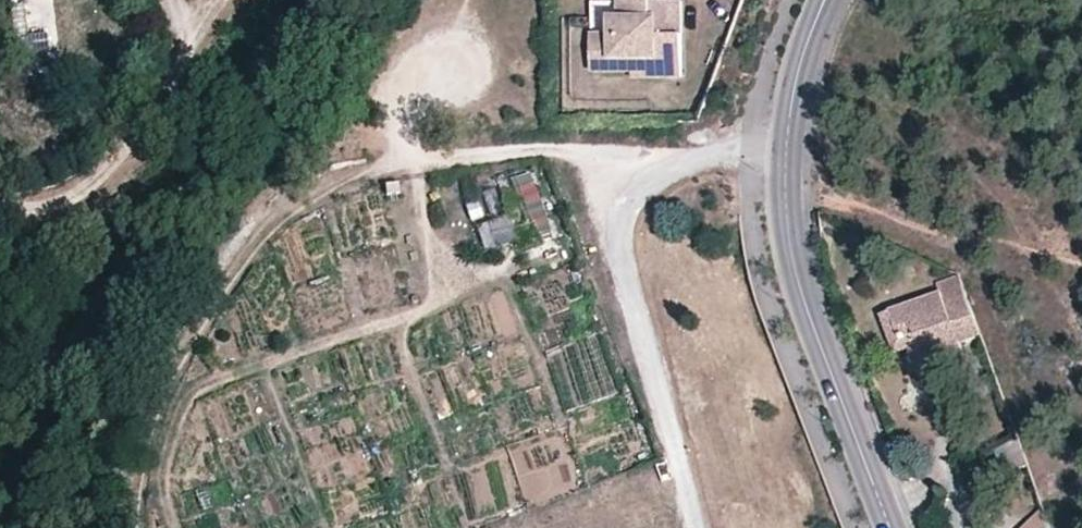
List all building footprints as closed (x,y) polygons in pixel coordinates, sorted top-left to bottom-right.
[(651,3),(651,0),(620,0),(620,37),(592,37),(592,73),(632,73),(632,79),(681,79),(681,3),(651,3)] [(527,188),(523,173),(507,177),(512,193),(527,188)] [(402,204),(401,194),(387,196),(388,206),(402,204)] [(535,212),(531,196),(515,201),(520,216),(535,212)] [(485,252),(520,243),(513,217),(479,226),(485,252)] [(541,236),(537,220),(522,225),(526,240),(541,236)] [(980,336),(959,278),(937,286),(941,295),(891,314),(901,341),(913,336),(926,370),(963,356),(958,344),(980,336)] [(901,341),(891,314),(880,319),(895,356),(906,351),(918,382),(959,366),(963,356),(926,370),(913,336),(901,341)] [(1026,468),(1017,441),(1003,446),(1013,472),(1026,468)] [(1025,527),(1048,527),(1042,511),(1025,527)]
